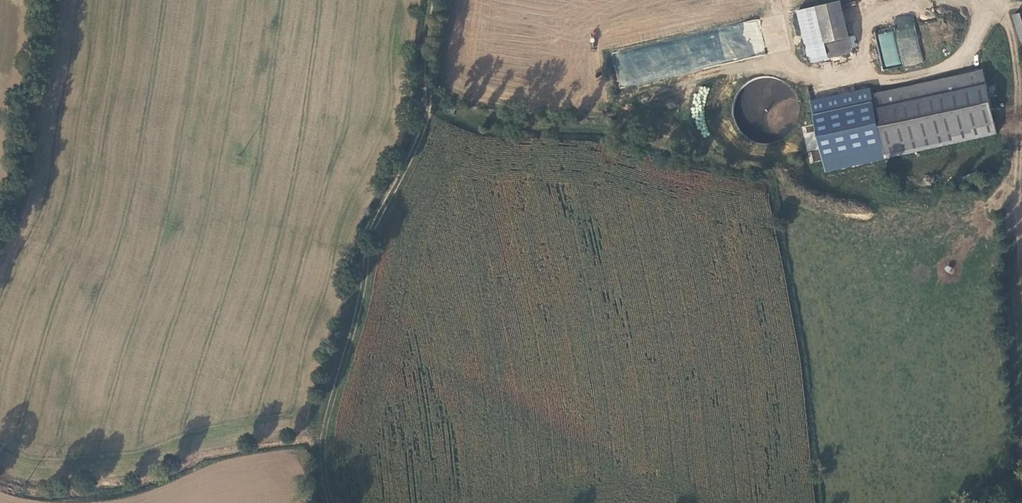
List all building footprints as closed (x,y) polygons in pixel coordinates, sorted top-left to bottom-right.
[(850,38),(842,3),(818,8),(826,44),(850,38)] [(808,60),(828,56),(826,44),(818,8),(798,12),(808,60)] [(878,34),(884,68),(922,61),(913,14),(895,17),(897,30),(878,34)] [(1019,49),(1021,48),(1021,16),(1013,18),(1019,49)] [(618,85),(766,56),(760,25),(612,54),(618,85)] [(850,38),(826,44),(828,56),(829,60),(854,55),(850,38)] [(872,96),(875,112),(987,88),(984,72),(872,96)] [(772,141),(786,137),(787,124),(797,121),(797,112),(792,90),(791,108),(783,110),(784,99),(786,98),(784,91),(784,88),(782,79),(765,78),(744,83),(744,94),(739,95),(738,104),(741,112),(735,113),(742,139),(772,141)] [(997,135),(987,88),(875,112),(885,158),(997,135)]
